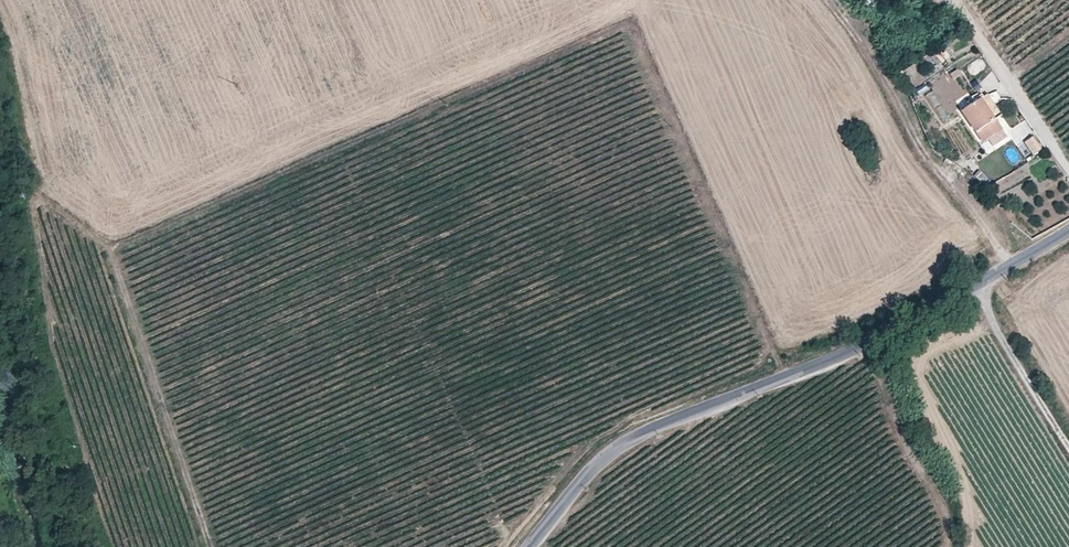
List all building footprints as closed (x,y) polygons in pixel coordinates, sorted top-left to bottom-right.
[(947,40),(930,52),(937,62),(951,53),(946,47),(951,45),(947,40)] [(925,84),(919,88),(932,107),(939,102),(925,84)] [(982,98),(963,110),(982,139),(1000,126),(982,98)] [(1022,142),(1034,153),(1042,145),(1031,133),(1022,142)] [(979,143),(985,151),(992,146),(986,138),(979,143)] [(979,168),(973,174),(979,178),(985,185),(991,178),(979,168)]
